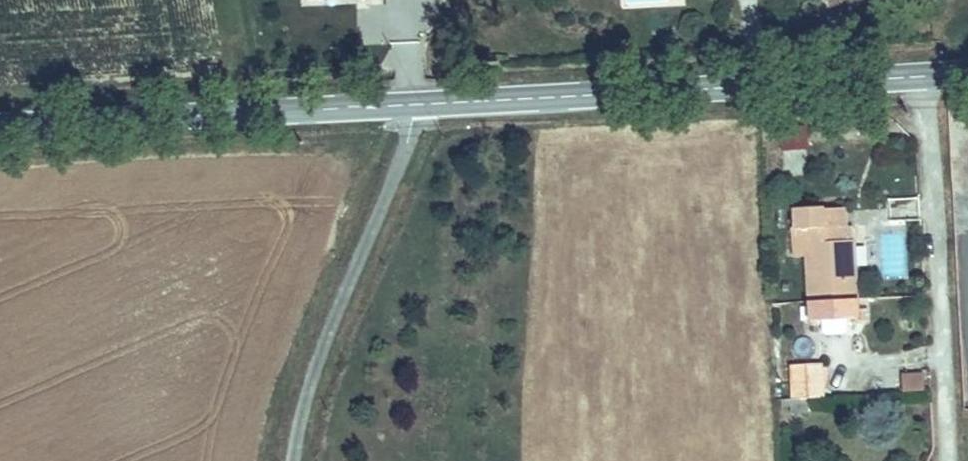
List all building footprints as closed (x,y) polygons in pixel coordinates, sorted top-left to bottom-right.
[(860,322),(854,239),(850,240),(846,205),(796,209),(798,232),(808,232),(815,325),(826,324),(827,339),(844,338),(843,323),(858,322),(860,322)] [(820,400),(819,368),(791,369),(792,401),(820,400)] [(924,396),(923,379),(901,380),(902,397),(924,396)]
